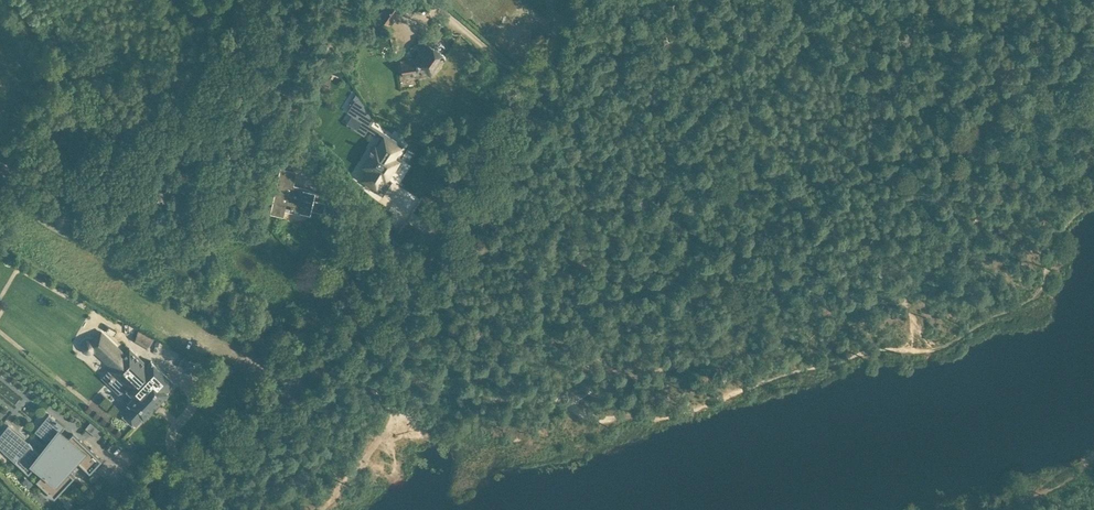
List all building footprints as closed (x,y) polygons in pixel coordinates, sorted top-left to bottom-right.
[(378,16),(390,25),(407,0),(389,0),(378,16)] [(401,61),(402,66),(403,77),(416,75),(416,76),(431,74),(432,75),(446,56),(434,47),(435,44),(423,36),(418,43),(421,45),(411,59),(401,61)] [(341,67),(335,71),(339,77),(345,73),(341,67)] [(356,100),(348,111),(353,114),(352,116),(353,115),(370,126),(371,124),(374,120),(356,94),(353,98),(356,100)] [(371,152),(357,174),(367,180),(369,182),(368,183),(373,186),(380,174),(386,178),(387,177),(392,169),(390,167),(396,158),(395,158),(393,156),(400,146),(384,136),(377,147),(375,145),(373,150),(372,149),(370,148),(369,150),(371,152)] [(279,183),(274,201),(272,212),(283,215),(285,206),(300,209),(299,212),(311,215),(312,210),(323,212),(325,202),(314,199),(316,192),(304,189),(292,186),(296,172),(282,169),(278,183),(279,183)] [(168,392),(167,391),(175,382),(151,360),(147,364),(129,348),(124,353),(102,332),(94,340),(90,338),(86,338),(83,340),(81,344),(81,348),(83,351),(87,353),(91,353),(94,351),(111,367),(109,369),(126,386),(125,387),(134,396),(128,402),(129,404),(121,412),(135,425),(143,416),(144,418),(153,408),(159,402),(168,392)] [(0,435),(0,447),(29,474),(36,466),(45,472),(40,477),(41,477),(42,476),(55,488),(60,482),(65,486),(74,477),(67,471),(77,461),(90,473),(102,460),(73,433),(67,439),(60,432),(65,426),(54,418),(49,415),(36,431),(41,434),(40,435),(50,443),(40,455),(30,442),(8,425),(0,435)]
